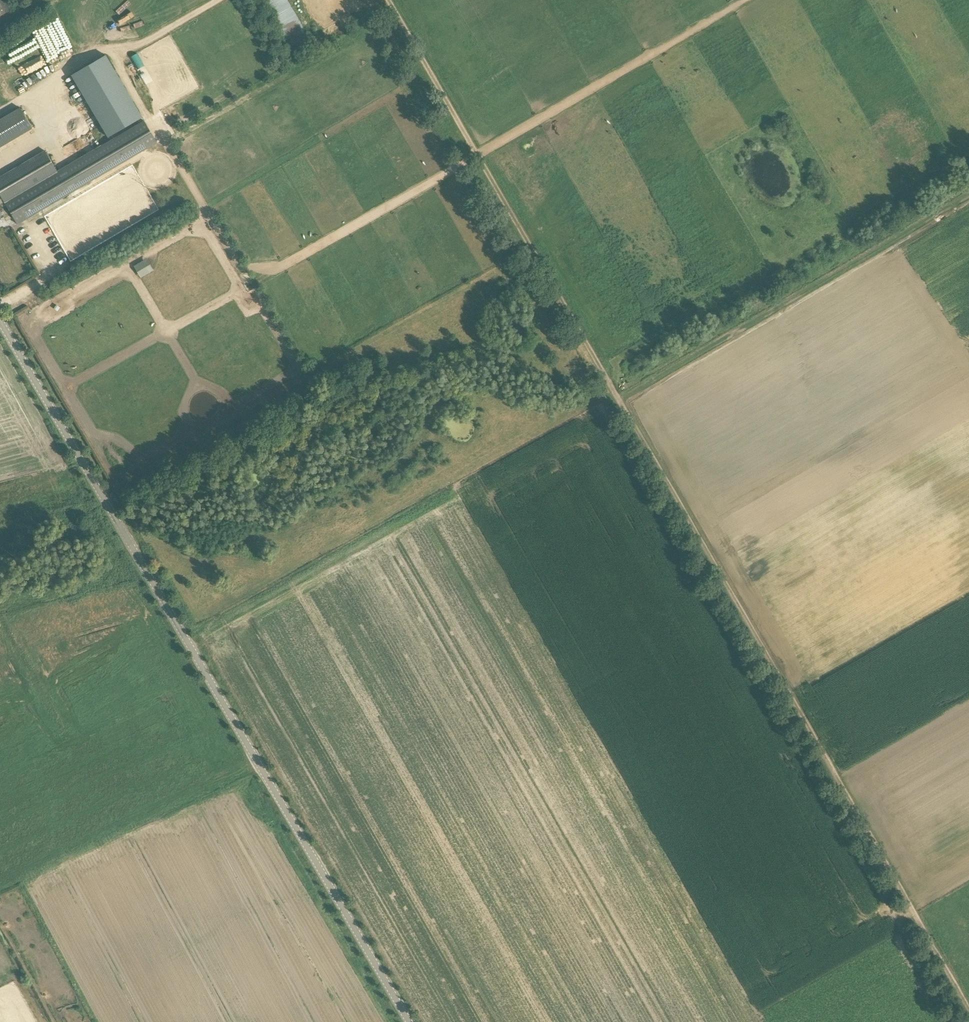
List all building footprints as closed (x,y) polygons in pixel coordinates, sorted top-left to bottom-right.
[(10,9),(5,0),(0,0),(0,15),(10,9)] [(289,0),(264,0),(289,47),(308,36),(289,0)] [(71,73),(106,137),(141,117),(106,54),(71,73)] [(32,130),(20,107),(0,118),(0,146),(32,130)] [(18,224),(157,143),(143,119),(18,192),(20,195),(5,203),(7,206),(18,224)] [(1,196),(5,203),(20,195),(18,192),(17,190),(14,191),(4,175),(0,178),(0,194),(1,196)]
